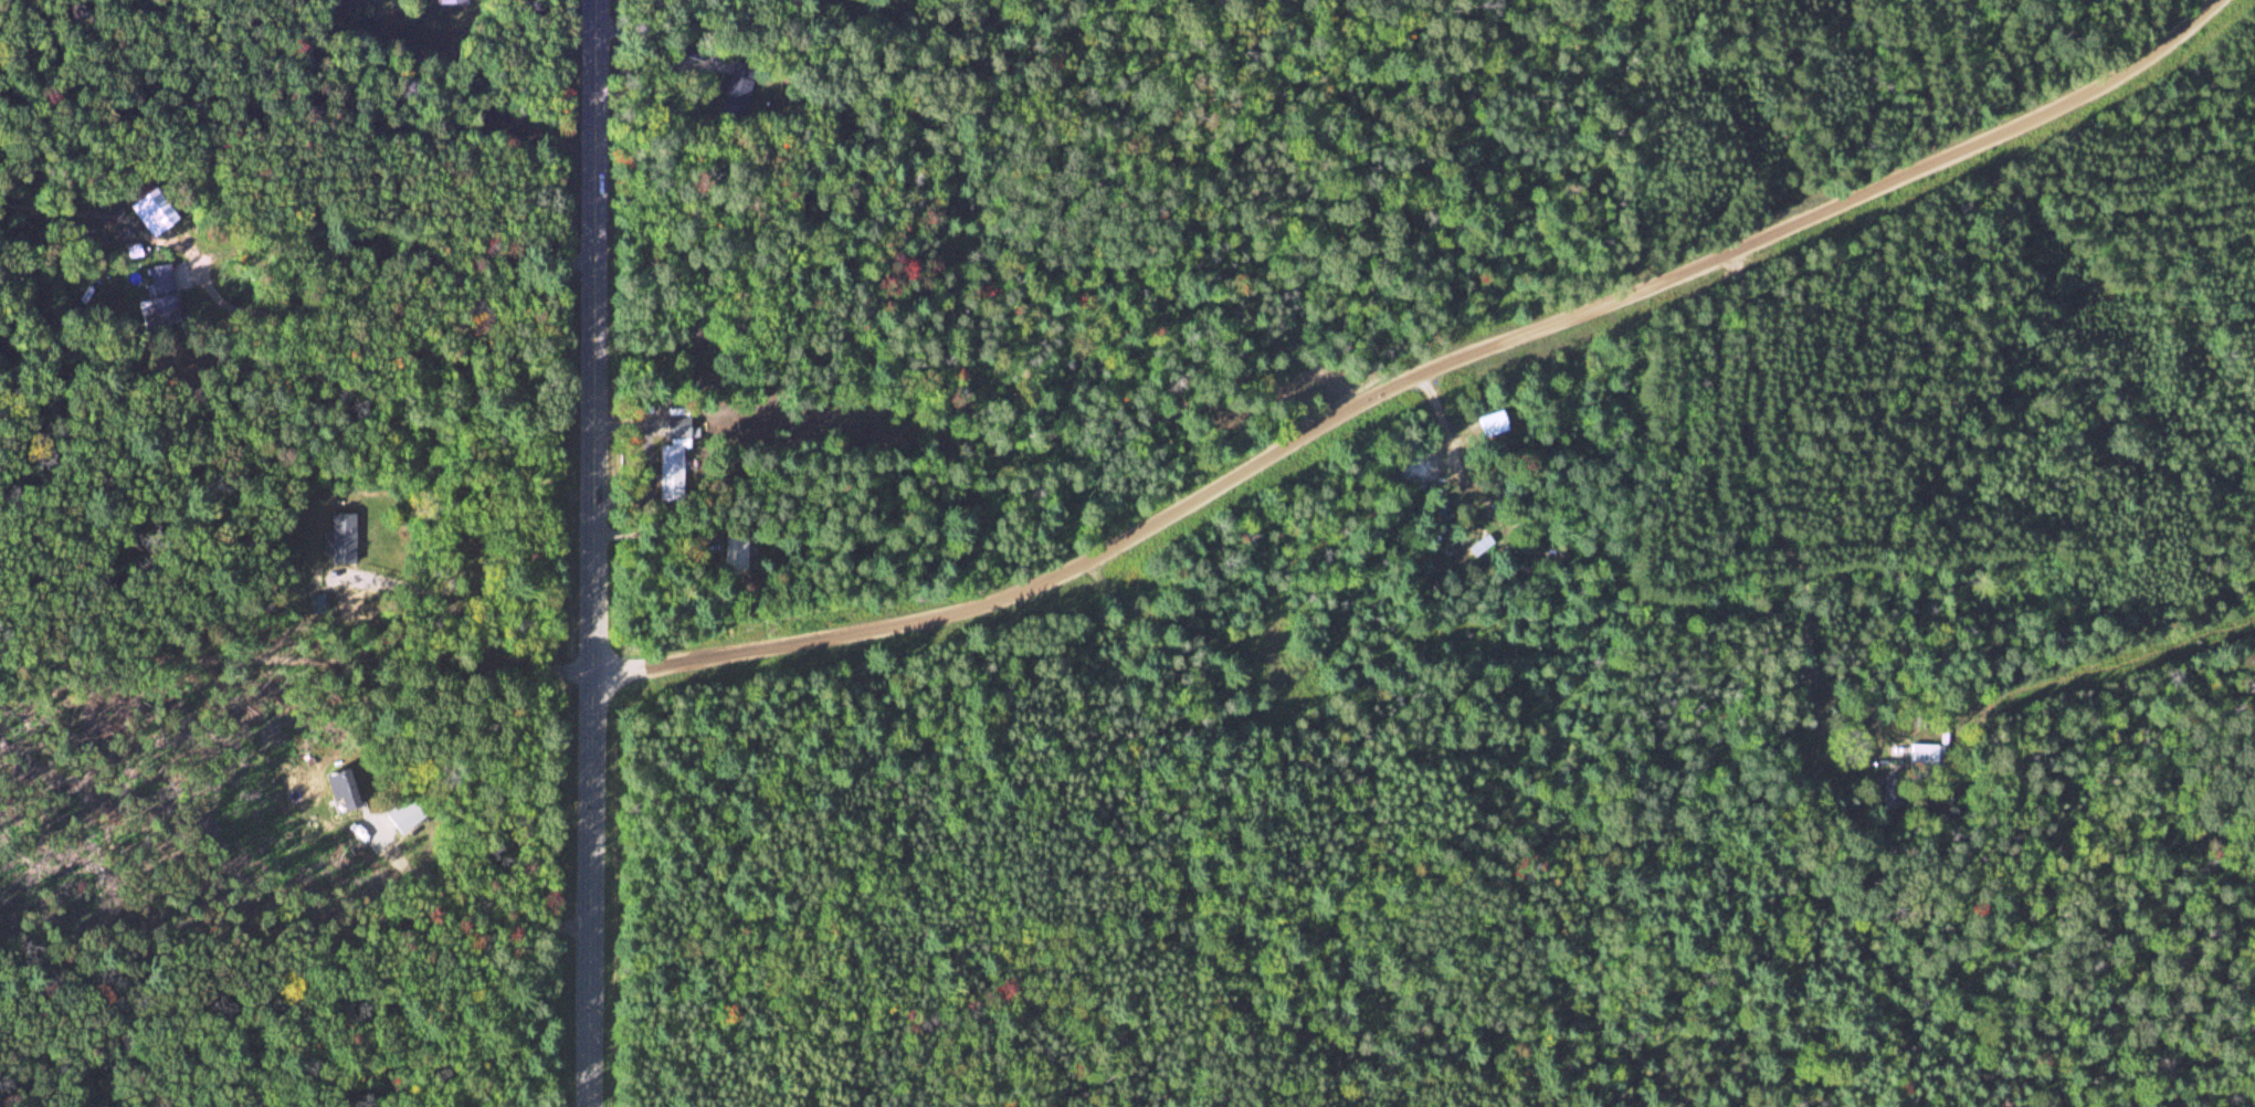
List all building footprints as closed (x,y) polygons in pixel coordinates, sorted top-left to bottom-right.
[(719,113),(742,118),(753,73),(731,68),(719,113)] [(178,218),(155,184),(128,204),(151,237),(178,218)] [(138,313),(141,329),(178,323),(169,262),(144,266),(150,311),(138,313)] [(683,492),(684,417),(667,416),(666,446),(659,446),(658,492),(683,492)] [(331,562),(354,562),(354,513),(331,513),(331,562)] [(723,573),(746,573),(746,537),(723,537),(723,573)] [(1940,767),(1940,743),(1910,743),(1910,767),(1940,767)] [(354,805),(348,768),(324,771),(331,808),(354,805)] [(1899,809),(1899,782),(1883,782),(1883,809),(1899,809)] [(426,817),(411,792),(383,810),(398,834),(426,817)]
